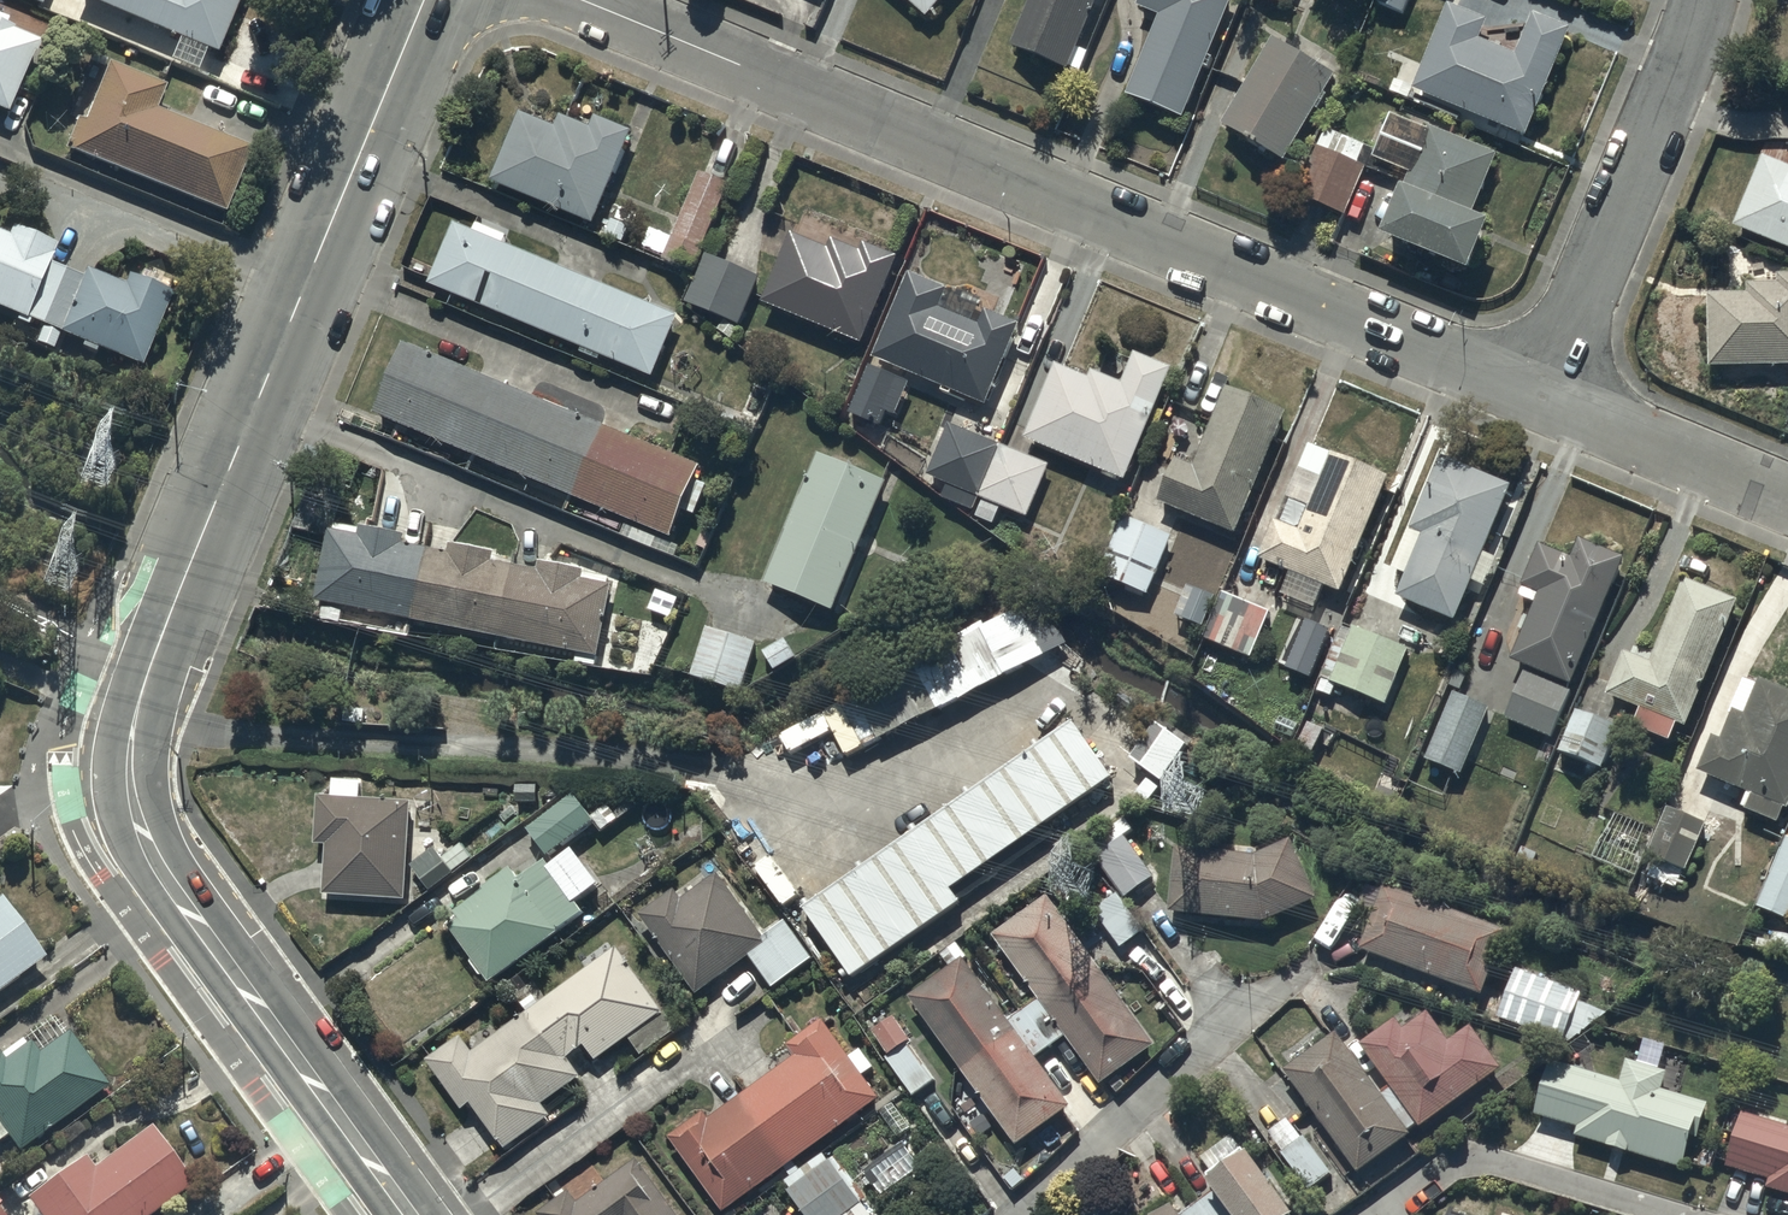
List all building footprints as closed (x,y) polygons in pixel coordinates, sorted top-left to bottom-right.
[(239,0),(95,0),(180,37),(172,59),(199,69),(207,47),(219,51),(239,0)] [(928,12),(939,0),(914,0),(928,12)] [(999,8),(1021,17),(1010,41),(1069,66),(1070,63),(1078,67),(1085,50),(1077,46),(1097,0),(1002,0),(999,8)] [(1138,2),(1161,11),(1129,89),(1185,112),(1230,0),(1139,0),(1138,2)] [(1403,10),(1407,0),(1380,0),(1403,10)] [(1414,85),(1529,131),(1571,24),(1534,9),(1517,51),(1481,37),(1489,17),(1483,15),(1486,6),(1472,0),(1470,0),(1468,6),(1452,0),(1451,0),(1414,85)] [(9,110),(41,38),(14,26),(15,24),(0,17),(0,107),(9,110)] [(1275,34),(1222,120),(1286,155),(1338,70),(1275,34)] [(80,114),(66,146),(225,211),(251,147),(157,109),(168,81),(111,58),(87,117),(80,114)] [(521,107),(492,178),(595,220),(633,126),(597,111),(592,122),(561,110),(557,121),(521,107)] [(1389,226),(1475,262),(1494,212),(1477,206),(1499,149),(1432,123),(1429,129),(1415,124),(1402,158),(1414,163),(1389,226)] [(1298,192),(1345,212),(1373,146),(1325,126),(1298,192)] [(1736,222),(1787,243),(1787,161),(1783,159),(1785,155),(1769,150),(1768,153),(1764,152),(1736,222)] [(696,267),(730,180),(700,168),(674,234),(651,225),(644,244),(667,253),(666,256),(696,267)] [(457,220),(429,279),(583,345),(581,350),(599,358),(601,353),(651,374),(678,311),(505,240),(508,233),(478,220),(475,228),(457,220)] [(18,313),(16,318),(29,323),(31,317),(42,322),(35,339),(53,347),(60,331),(83,341),(82,345),(96,351),(99,345),(141,363),(172,287),(166,285),(169,277),(162,274),(163,270),(152,266),(150,272),(142,269),(139,277),(128,272),(125,280),(85,264),(81,273),(48,260),(57,240),(13,222),(9,234),(0,230),(0,306),(18,313)] [(792,229),(763,297),(864,339),(899,252),(865,239),(862,247),(833,234),(829,244),(792,229)] [(760,274),(707,251),(687,298),(740,321),(760,274)] [(1710,362),(1787,360),(1787,270),(1782,271),(1782,262),(1753,263),(1754,277),(1749,277),(1749,288),(1711,288),(1710,362)] [(910,267),(873,354),(943,384),(941,388),(956,395),(958,389),(986,401),(1020,320),(985,305),(979,320),(942,305),(951,285),(910,267)] [(700,462),(404,338),(376,409),(671,532),(682,506),(694,511),(706,483),(693,478),(700,462)] [(1056,360),(1026,434),(1127,475),(1173,363),(1135,348),(1123,379),(1092,367),(1090,373),(1056,360)] [(912,377),(871,360),(851,409),(880,421),(886,406),(898,411),(912,377)] [(1159,498),(1236,530),(1286,406),(1227,382),(1194,461),(1177,454),(1159,498)] [(1049,462),(950,422),(928,471),(949,481),(943,495),(975,508),(980,495),(985,497),(978,515),(994,522),(1002,503),(1028,514),(1049,462)] [(1326,583),(1341,587),(1389,472),(1310,440),(1290,492),(1310,500),(1299,526),(1276,516),(1260,554),(1292,567),(1282,591),(1317,605),(1326,583)] [(818,451),(768,578),(836,605),(887,479),(818,451)] [(1407,571),(1398,592),(1456,616),(1472,578),(1485,583),(1497,554),(1485,549),(1514,481),(1442,452),(1432,475),(1427,473),(1390,564),(1407,571)] [(1110,548),(1158,569),(1173,532),(1125,513),(1110,548)] [(329,525),(315,597),(382,612),(379,626),(401,631),(404,616),(595,652),(612,575),(584,569),(584,566),(540,556),(538,567),(493,557),(495,548),(450,538),(447,548),(407,540),(409,530),(361,519),(358,532),(329,525)] [(1540,589),(1511,656),(1573,682),(1628,552),(1581,532),(1572,553),(1541,540),(1523,581),(1540,589)] [(1158,569),(1110,548),(1101,572),(1149,592),(1158,569)] [(1678,719),(1687,722),(1738,597),(1685,575),(1651,658),(1625,647),(1607,691),(1642,705),(1635,722),(1671,737),(1678,719)] [(1187,582),(1176,612),(1204,623),(1216,592),(1187,582)] [(1224,589),(1205,636),(1252,655),(1271,607),(1224,589)] [(1323,601),(1310,631),(1331,640),(1344,610),(1323,601)] [(854,722),(865,744),(1041,652),(1019,610),(978,631),(972,620),(875,670),(883,685),(825,716),(833,732),(854,722)] [(1354,622),(1332,677),(1386,700),(1409,645),(1354,622)] [(742,686),(757,639),(708,624),(694,671),(742,686)] [(1526,667),(1505,715),(1553,735),(1573,688),(1526,667)] [(1699,767),(1749,789),(1743,802),(1780,818),(1786,803),(1787,803),(1787,686),(1762,674),(1760,680),(1745,673),(1728,709),(1733,711),(1723,734),(1715,730),(1699,767)] [(1434,740),(1427,756),(1463,770),(1489,703),(1455,690),(1454,693),(1447,690),(1428,738),(1434,740)] [(1623,724),(1575,706),(1559,747),(1607,766),(1623,724)] [(1074,717),(805,903),(855,973),(962,899),(952,884),(1113,773),(1074,717)] [(1162,776),(1188,740),(1157,718),(1150,727),(1141,721),(1124,745),(1135,752),(1132,755),(1162,776)] [(576,790),(528,826),(549,854),(594,820),(602,830),(633,806),(622,792),(594,814),(576,790)] [(326,842),(323,891),(406,895),(410,797),(318,793),(316,841),(326,842)] [(1670,805),(1650,850),(1658,854),(1650,872),(1677,885),(1706,821),(1670,805)] [(1636,874),(1654,829),(1612,811),(1593,856),(1636,874)] [(1125,815),(1086,845),(1094,856),(1096,854),(1126,894),(1154,873),(1124,834),(1134,827),(1125,815)] [(1757,901),(1787,914),(1787,832),(1757,901)] [(1222,848),(1175,844),(1170,909),(1266,916),(1318,894),(1293,834),(1258,851),(1253,852),(1253,847),(1222,844),(1222,848)] [(461,915),(450,922),(491,979),(561,929),(559,926),(584,908),(577,897),(599,881),(574,846),(551,862),(547,857),(520,876),(512,865),(456,907),(461,915)] [(700,872),(640,911),(697,992),(751,954),(773,985),(813,957),(785,917),(763,933),(719,870),(705,879),(700,872)] [(1376,908),(1361,946),(1484,991),(1507,927),(1385,883),(1384,886),(1369,880),(1361,902),(1376,908)] [(1119,891),(1095,908),(1122,945),(1145,929),(1119,891)] [(950,965),(910,992),(1017,1142),(1072,1102),(1037,1053),(1066,1032),(1101,1081),(1156,1041),(1049,892),(993,932),(1040,998),(1019,1013),(1011,1001),(1004,1006),(957,940),(941,952),(950,965)] [(45,953),(0,893),(0,986),(45,953)] [(521,1002),(527,1010),(473,1049),(461,1032),(427,1056),(463,1107),(473,1100),(505,1145),(551,1112),(543,1101),(581,1074),(577,1070),(628,1034),(640,1051),(675,1026),(616,944),(538,1000),(533,993),(521,1002)] [(1517,966),(1498,1014),(1563,1036),(1571,1011),(1573,1011),(1581,988),(1517,966)] [(1381,1089),(1409,1128),(1418,1121),(1420,1124),(1502,1064),(1471,1023),(1450,1038),(1428,1008),(1404,1026),(1396,1016),(1362,1041),(1392,1081),(1381,1089)] [(896,1013),(874,1028),(892,1053),(887,1056),(912,1094),(916,1091),(917,1093),(934,1082),(933,1080),(936,1077),(911,1040),(913,1039),(896,1013)] [(0,1052),(0,1139),(7,1134),(18,1149),(108,1085),(69,1030),(64,1033),(52,1016),(0,1052)] [(671,1134),(725,1208),(879,1094),(863,1073),(874,1065),(861,1047),(851,1055),(823,1017),(789,1042),(796,1053),(710,1116),(705,1109),(671,1134)] [(1409,1128),(1381,1089),(1337,1029),(1285,1065),(1360,1168),(1411,1130),(1409,1128)] [(1578,1123),(1576,1131),(1683,1165),(1694,1131),(1699,1133),(1710,1100),(1664,1085),(1669,1069),(1627,1056),(1621,1078),(1553,1057),(1537,1110),(1578,1123)] [(1727,1162),(1770,1175),(1766,1185),(1787,1192),(1787,1122),(1743,1108),(1727,1162)] [(28,1196),(41,1214),(151,1214),(194,1185),(151,1123),(92,1165),(86,1155),(28,1196)] [(1305,1133),(1282,1150),(1310,1188),(1333,1170),(1305,1133)] [(1210,1173),(1240,1214),(1289,1214),(1299,1208),(1252,1142),(1210,1173)] [(800,1168),(795,1163),(787,1169),(791,1175),(786,1178),(791,1186),(790,1187),(809,1214),(874,1214),(861,1198),(866,1195),(837,1153),(828,1159),(823,1152),(800,1168)] [(637,1156),(579,1200),(569,1187),(537,1212),(539,1214),(681,1214),(637,1156)] [(1207,1197),(1186,1212),(1176,1198),(1154,1214),(1221,1214),(1207,1197)] [(1531,1213),(1497,1203),(1493,1214),(1531,1214),(1531,1213)] [(1451,1204),(1448,1214),(1484,1214),(1451,1204)]
